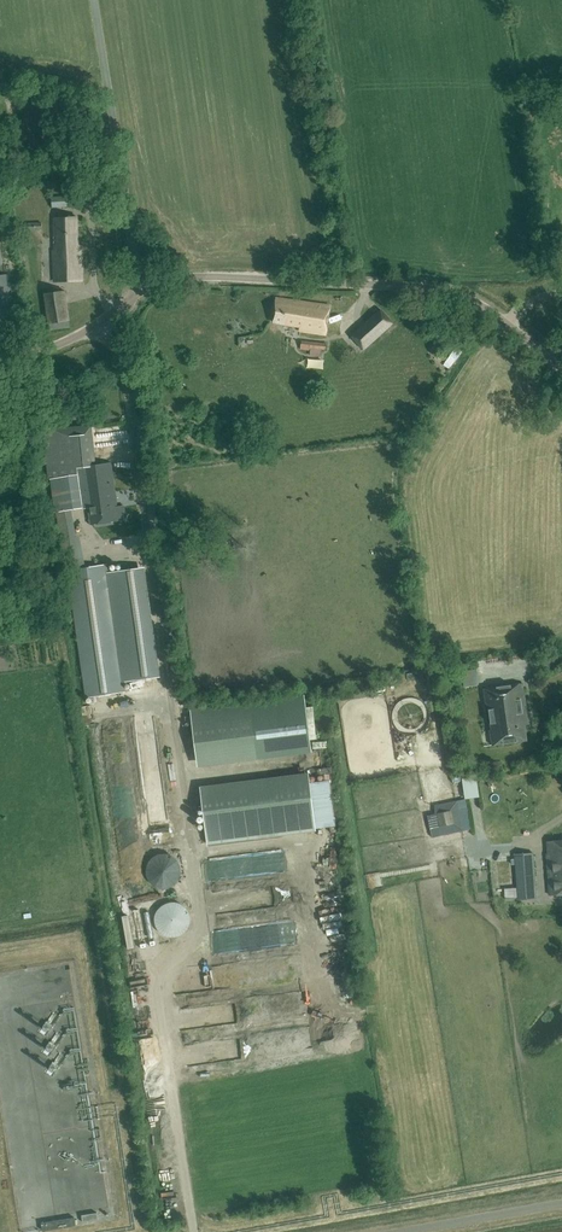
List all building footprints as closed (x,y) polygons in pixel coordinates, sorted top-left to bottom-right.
[(55,251),(53,251),(55,281),(82,280),(82,246),(78,246),(77,217),(54,218),(55,251)] [(20,252),(23,261),(37,258),(34,249),(20,252)] [(50,330),(70,328),(65,291),(44,293),(50,330)] [(326,336),(326,334),(330,306),(276,298),(274,323),(301,327),(300,331),(326,336)] [(363,350),(393,323),(381,310),(351,336),(363,350)] [(326,350),(327,343),(302,341),(301,350),(311,351),(311,349),(326,350)] [(56,512),(68,570),(81,568),(70,509),(82,508),(78,473),(77,467),(96,465),(90,425),(42,432),(49,480),(51,479),(56,512)] [(77,467),(78,473),(82,508),(83,509),(89,508),(91,525),(115,521),(113,507),(117,506),(111,462),(96,465),(77,467)] [(129,504),(118,505),(121,519),(132,517),(129,504)] [(125,692),(124,682),(116,633),(108,572),(107,564),(81,568),(68,570),(86,698),(125,692)] [(108,572),(124,682),(154,679),(137,568),(108,572)] [(468,671),(470,686),(485,683),(482,668),(468,671)] [(528,719),(523,683),(484,689),(486,704),(488,704),(492,730),(490,730),(492,745),(527,740),(525,725),(527,719),(528,719)] [(191,709),(197,757),(312,743),(306,695),(191,709)] [(309,783),(274,787),(280,835),(315,831),(309,783)] [(280,835),(274,787),(250,790),(256,838),(280,835)] [(256,838),(250,790),(202,796),(208,844),(256,838)] [(436,814),(428,815),(433,836),(472,829),(466,799),(435,805),(436,814)] [(547,842),(548,854),(547,854),(550,895),(561,894),(561,841),(547,842)] [(517,889),(536,887),(533,853),(515,855),(517,889)] [(152,859),(151,860),(150,861),(149,862),(148,864),(148,865),(147,866),(147,868),(147,869),(147,871),(147,872),(147,874),(147,875),(148,877),(148,878),(149,879),(150,882),(151,883),(153,884),(154,885),(155,886),(156,886),(158,887),(160,888),(163,888),(165,888),(168,888),(169,887),(172,886),(174,884),(175,883),(176,882),(177,881),(178,880),(179,878),(179,877),(180,876),(180,874),(180,873),(181,871),(181,870),(180,868),(180,867),(180,865),(179,864),(178,863),(178,861),(177,860),(176,859),(175,858),(174,857),(171,856),(170,855),(168,855),(167,854),(164,854),(162,854),(161,854),(158,855),(157,856),(155,856),(154,857),(153,858),(152,859)] [(166,937),(168,937),(170,938),(171,938),(173,938),(174,938),(176,937),(177,937),(179,937),(180,936),(182,935),(183,934),(184,933),(185,932),(186,931),(187,930),(188,929),(189,927),(190,926),(190,924),(190,923),(190,921),(191,919),(190,918),(190,916),(190,915),(189,913),(189,912),(188,910),(187,909),(186,908),(185,907),(184,906),(183,905),(182,904),(180,903),(179,903),(177,902),(176,902),(174,901),(172,901),(171,901),(169,902),(166,902),(165,903),(163,904),(162,905),(161,906),(159,907),(158,908),(157,909),(157,911),(156,912),(155,913),(155,915),(154,917),(154,918),(154,920),(154,921),(154,923),(155,924),(155,926),(156,927),(157,929),(158,930),(159,932),(160,933),(161,934),(162,935),(164,936),(165,936),(166,937)] [(77,1226),(75,1217),(42,1222),(44,1231),(77,1226)]
